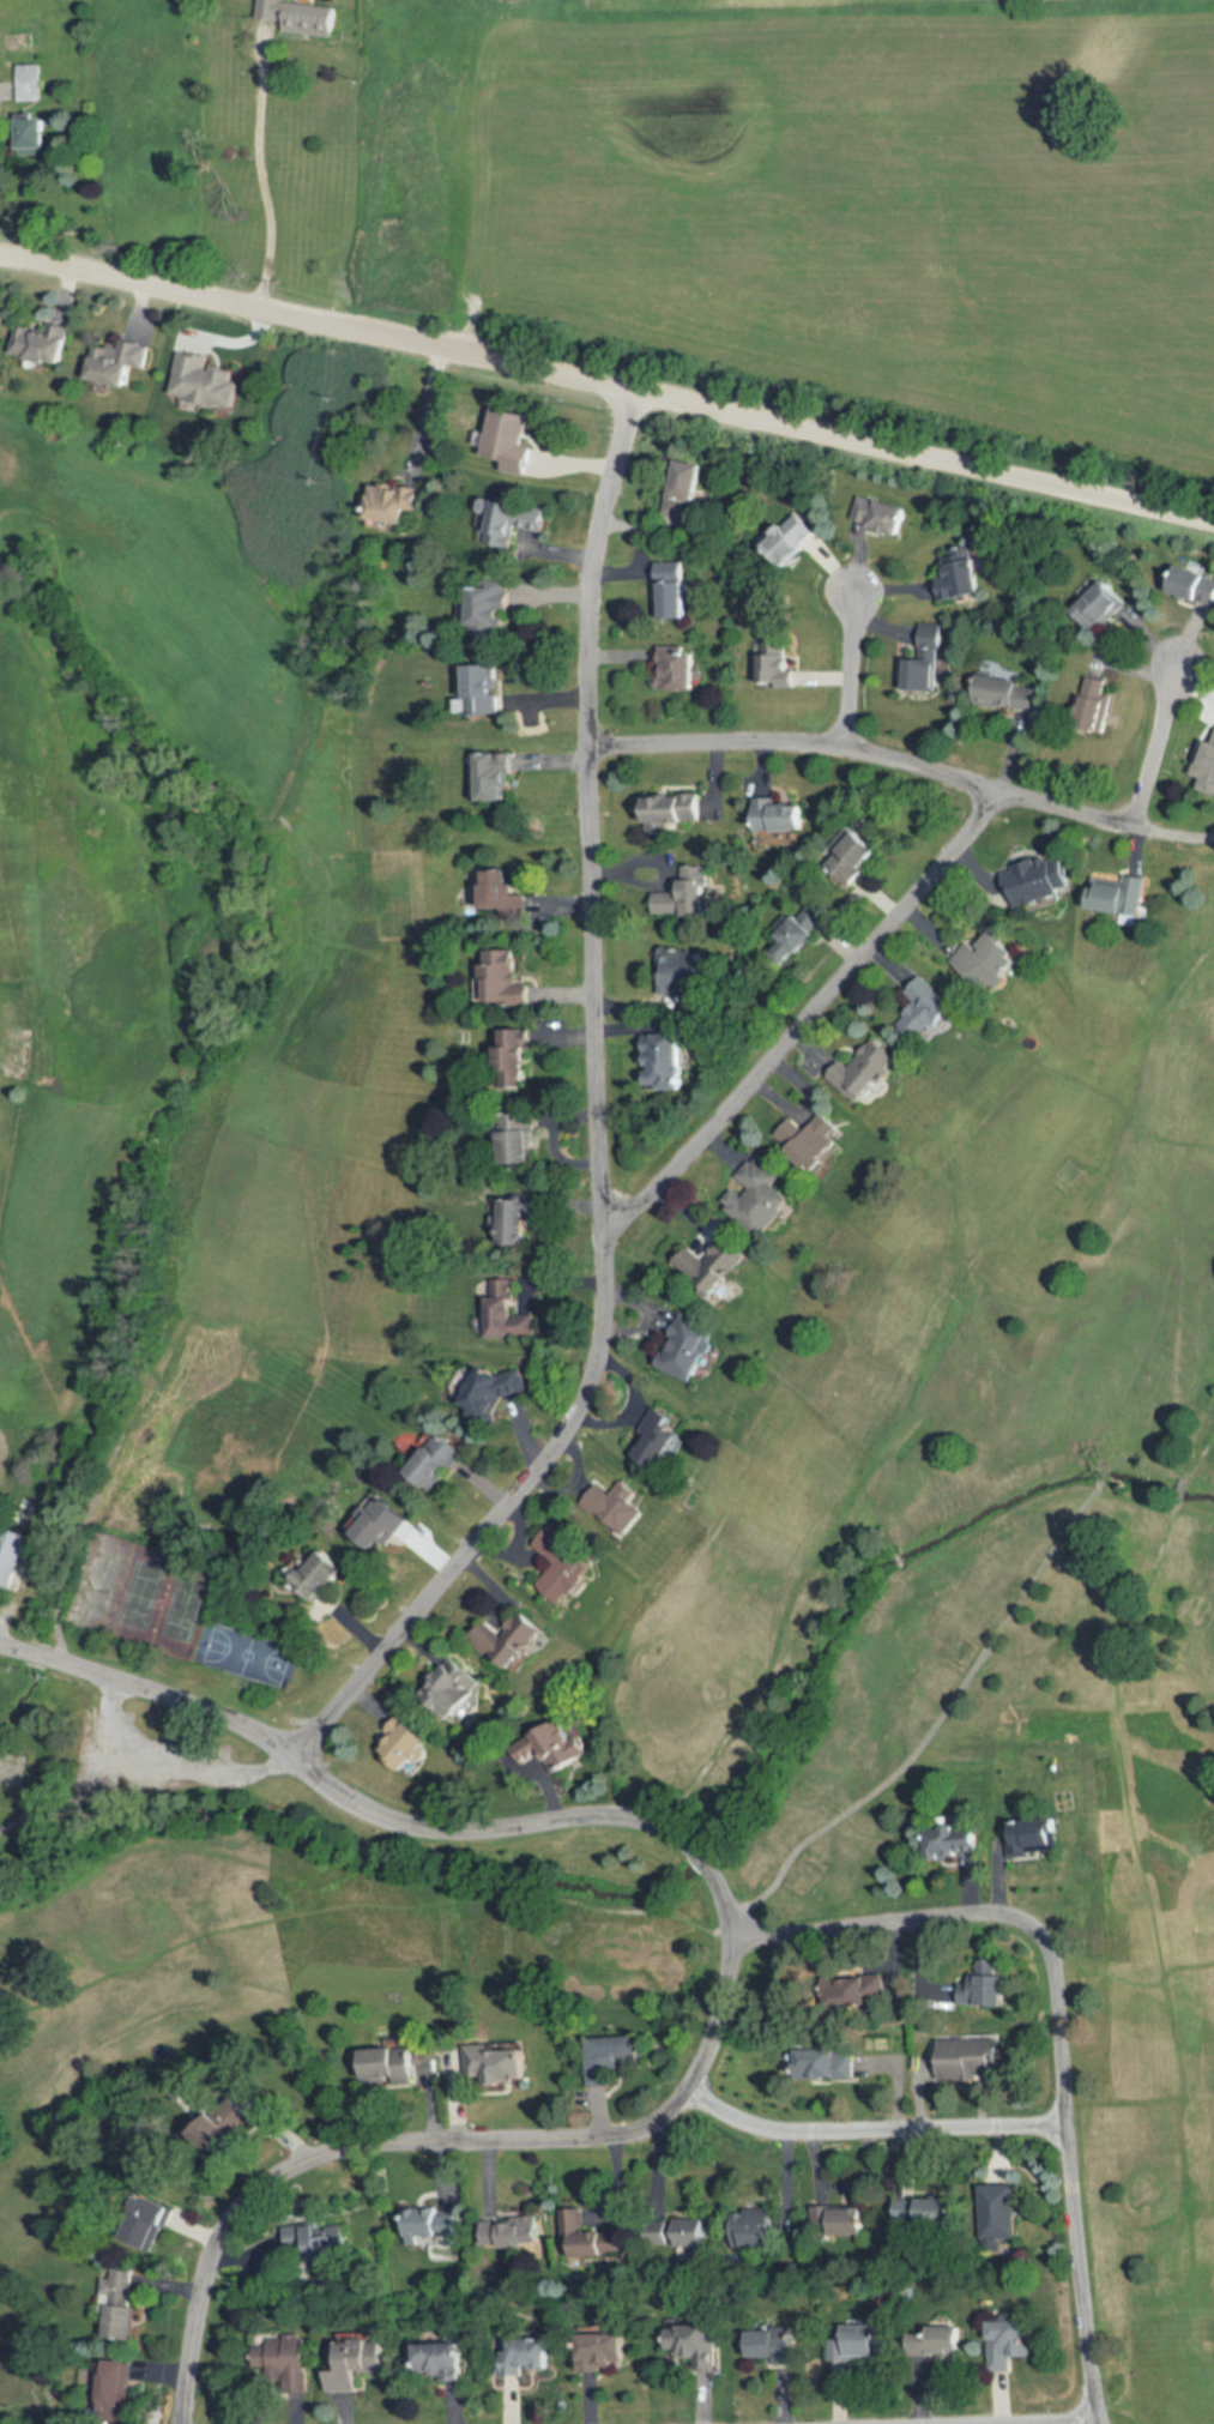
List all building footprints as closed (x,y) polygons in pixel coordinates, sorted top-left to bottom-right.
[(341,37),(344,2),(309,0),(262,0),(260,19),(288,21),(287,34),(341,37)] [(20,63),(20,100),(45,100),(45,63),(20,63)] [(43,118),(43,114),(24,114),(24,148),(55,148),(55,118),(43,118)] [(13,354),(66,364),(73,330),(20,320),(13,354)] [(135,385),(138,366),(149,367),(152,343),(123,339),(122,348),(96,344),(91,379),(135,385)] [(214,355),(182,351),(176,396),(239,405),(244,369),(212,364),(214,355)] [(496,406),(485,455),(508,460),(506,471),(528,476),(534,447),(526,445),(532,414),(496,406)] [(705,462),(674,461),(672,521),(703,522),(705,462)] [(408,522),(409,509),(422,509),(423,486),(374,484),(372,521),(408,522)] [(904,536),(912,509),(861,494),(853,520),(904,536)] [(517,548),(520,527),(548,532),(552,508),(489,496),(480,541),(517,548)] [(790,571),(811,554),(819,564),(834,552),(802,514),(767,543),(790,571)] [(980,545),(947,551),(951,577),(938,578),(942,601),(988,593),(980,545)] [(689,560),(658,561),(659,618),(691,617),(689,560)] [(1184,564),(1174,589),(1213,604),(1213,576),(1184,564)] [(1130,601),(1108,579),(1074,613),(1096,635),(1130,601)] [(474,635),(512,636),(514,582),(476,581),(474,635)] [(905,689),(942,690),(944,625),(920,624),(919,659),(906,658),(905,689)] [(758,642),(760,683),(786,682),(785,641),(758,642)] [(702,688),(702,647),(660,647),(660,688),(702,688)] [(501,663),(470,665),(472,714),(503,713),(501,663)] [(1037,689),(1026,689),(1026,678),(982,677),(981,707),(1037,709),(1037,689)] [(1111,677),(1085,679),(1089,726),(1115,724),(1111,677)] [(516,800),(515,753),(475,753),(476,801),(516,800)] [(703,793),(647,795),(648,829),(704,827),(703,793)] [(752,800),(752,831),(808,831),(808,800),(752,800)] [(856,888),(885,848),(849,823),(821,863),(856,888)] [(1064,854),(1007,870),(1016,903),(1073,886),(1064,854)] [(711,866),(679,866),(678,916),(710,916),(711,866)] [(483,870),(483,909),(504,909),(504,917),(529,916),(529,894),(517,894),(516,870),(483,870)] [(1093,873),(1090,909),(1147,915),(1151,879),(1093,873)] [(829,937),(811,910),(777,932),(795,960),(829,937)] [(994,994),(1025,950),(994,928),(979,950),(966,940),(950,963),(994,994)] [(488,1005),(534,1004),(534,982),(523,982),(522,949),(487,950),(488,1005)] [(663,951),(663,994),(705,994),(705,951),(663,951)] [(904,1020),(929,1043),(961,1008),(926,976),(911,992),(921,1001),(904,1020)] [(535,1029),(502,1029),(503,1088),(536,1088),(535,1029)] [(689,1036),(651,1035),(650,1090),(688,1091),(689,1036)] [(861,1108),(902,1072),(894,1062),(899,1056),(882,1037),(835,1078),(861,1108)] [(844,1143),(835,1136),(842,1127),(825,1112),(808,1133),(790,1118),(774,1137),(817,1174),(844,1143)] [(535,1113),(498,1114),(500,1164),(537,1163),(535,1113)] [(795,1200),(777,1186),(785,1176),(759,1155),(738,1181),(741,1183),(723,1205),(764,1238),(795,1200)] [(499,1244),(532,1245),(533,1194),(500,1193),(499,1244)] [(676,1262),(715,1296),(749,1257),(711,1222),(676,1262)] [(492,1279),(493,1338),(532,1338),(532,1318),(520,1318),(519,1279),(492,1279)] [(697,1381),(717,1331),(679,1316),(659,1366),(697,1381)] [(528,1392),(522,1371),(491,1380),(488,1371),(462,1378),(476,1426),(499,1419),(494,1403),(528,1392)] [(654,1407),(632,1453),(667,1470),(683,1437),(671,1431),(677,1419),(654,1407)] [(464,1453),(438,1433),(407,1471),(433,1492),(464,1453)] [(614,1495),(601,1485),(585,1504),(628,1539),(655,1506),(625,1482),(614,1495)] [(408,1516),(373,1490),(346,1528),(380,1554),(408,1516)] [(557,1568),(550,1574),(571,1598),(600,1572),(556,1524),(535,1543),(557,1568)] [(13,1591),(28,1534),(0,1527),(0,1528),(0,1587),(13,1591)] [(337,1600),(330,1594),(352,1573),(328,1548),(294,1580),(324,1612),(337,1600)] [(550,1625),(521,1609),(507,1633),(488,1622),(474,1645),(522,1673),(550,1625)] [(490,1687),(457,1659),(427,1696),(460,1723),(490,1687)] [(379,1749),(415,1773),(438,1739),(401,1715),(379,1749)] [(531,1760),(543,1753),(557,1775),(591,1754),(566,1715),(521,1743),(531,1760)] [(1008,1854),(1062,1853),(1061,1819),(1007,1821),(1008,1854)] [(934,1823),(933,1857),(982,1859),(983,1825),(934,1823)] [(1010,2005),(1010,1976),(958,1975),(957,2004),(1010,2005)] [(851,2009),(878,1999),(870,1977),(842,1987),(851,2009)] [(1007,2076),(1006,2035),(943,2036),(944,2077),(1007,2076)] [(590,2037),(590,2087),(613,2087),(613,2067),(644,2067),(644,2037),(590,2037)] [(418,2048),(367,2049),(367,2084),(419,2082),(418,2048)] [(529,2048),(465,2051),(466,2070),(472,2070),(473,2083),(530,2081),(529,2048)] [(802,2049),(802,2082),(850,2082),(850,2049),(802,2049)] [(983,2239),(1020,2239),(1020,2186),(983,2186),(983,2239)] [(126,2235),(152,2252),(179,2210),(153,2193),(126,2235)] [(962,2198),(895,2198),(895,2223),(962,2223),(962,2198)] [(870,2234),(870,2207),(811,2206),(810,2233),(870,2234)] [(770,2208),(736,2219),(745,2248),(779,2237),(770,2208)] [(455,2240),(455,2209),(402,2209),(402,2240),(455,2240)] [(564,2210),(564,2242),(580,2242),(580,2256),(621,2256),(621,2233),(580,2233),(580,2210),(564,2210)] [(709,2247),(709,2218),(676,2218),(676,2247),(709,2247)] [(486,2222),(487,2248),(543,2245),(542,2219),(486,2222)] [(283,2227),(287,2252),(309,2248),(312,2265),(348,2260),(343,2228),(321,2232),(319,2221),(283,2227)] [(141,2307),(133,2306),(136,2272),(112,2270),(106,2338),(137,2341),(141,2307)] [(714,2324),(670,2326),(672,2363),(717,2361),(714,2324)] [(928,2324),(928,2352),(993,2352),(993,2359),(1036,2359),(1036,2324),(928,2324)] [(884,2326),(846,2326),(846,2359),(884,2359),(884,2326)] [(798,2360),(797,2329),(749,2331),(749,2361),(798,2360)] [(627,2334),(583,2335),(584,2373),(615,2372),(615,2365),(628,2364),(627,2334)] [(270,2336),(270,2385),(306,2385),(306,2336),(270,2336)] [(552,2339),(511,2339),(511,2350),(499,2350),(499,2374),(553,2374),(552,2339)] [(360,2394),(360,2373),(384,2373),(384,2340),(336,2341),(336,2370),(325,2371),(325,2395),(360,2394)] [(467,2380),(466,2343),(419,2344),(420,2381),(467,2380)] [(130,2361),(98,2361),(99,2423),(131,2423),(130,2361)]
